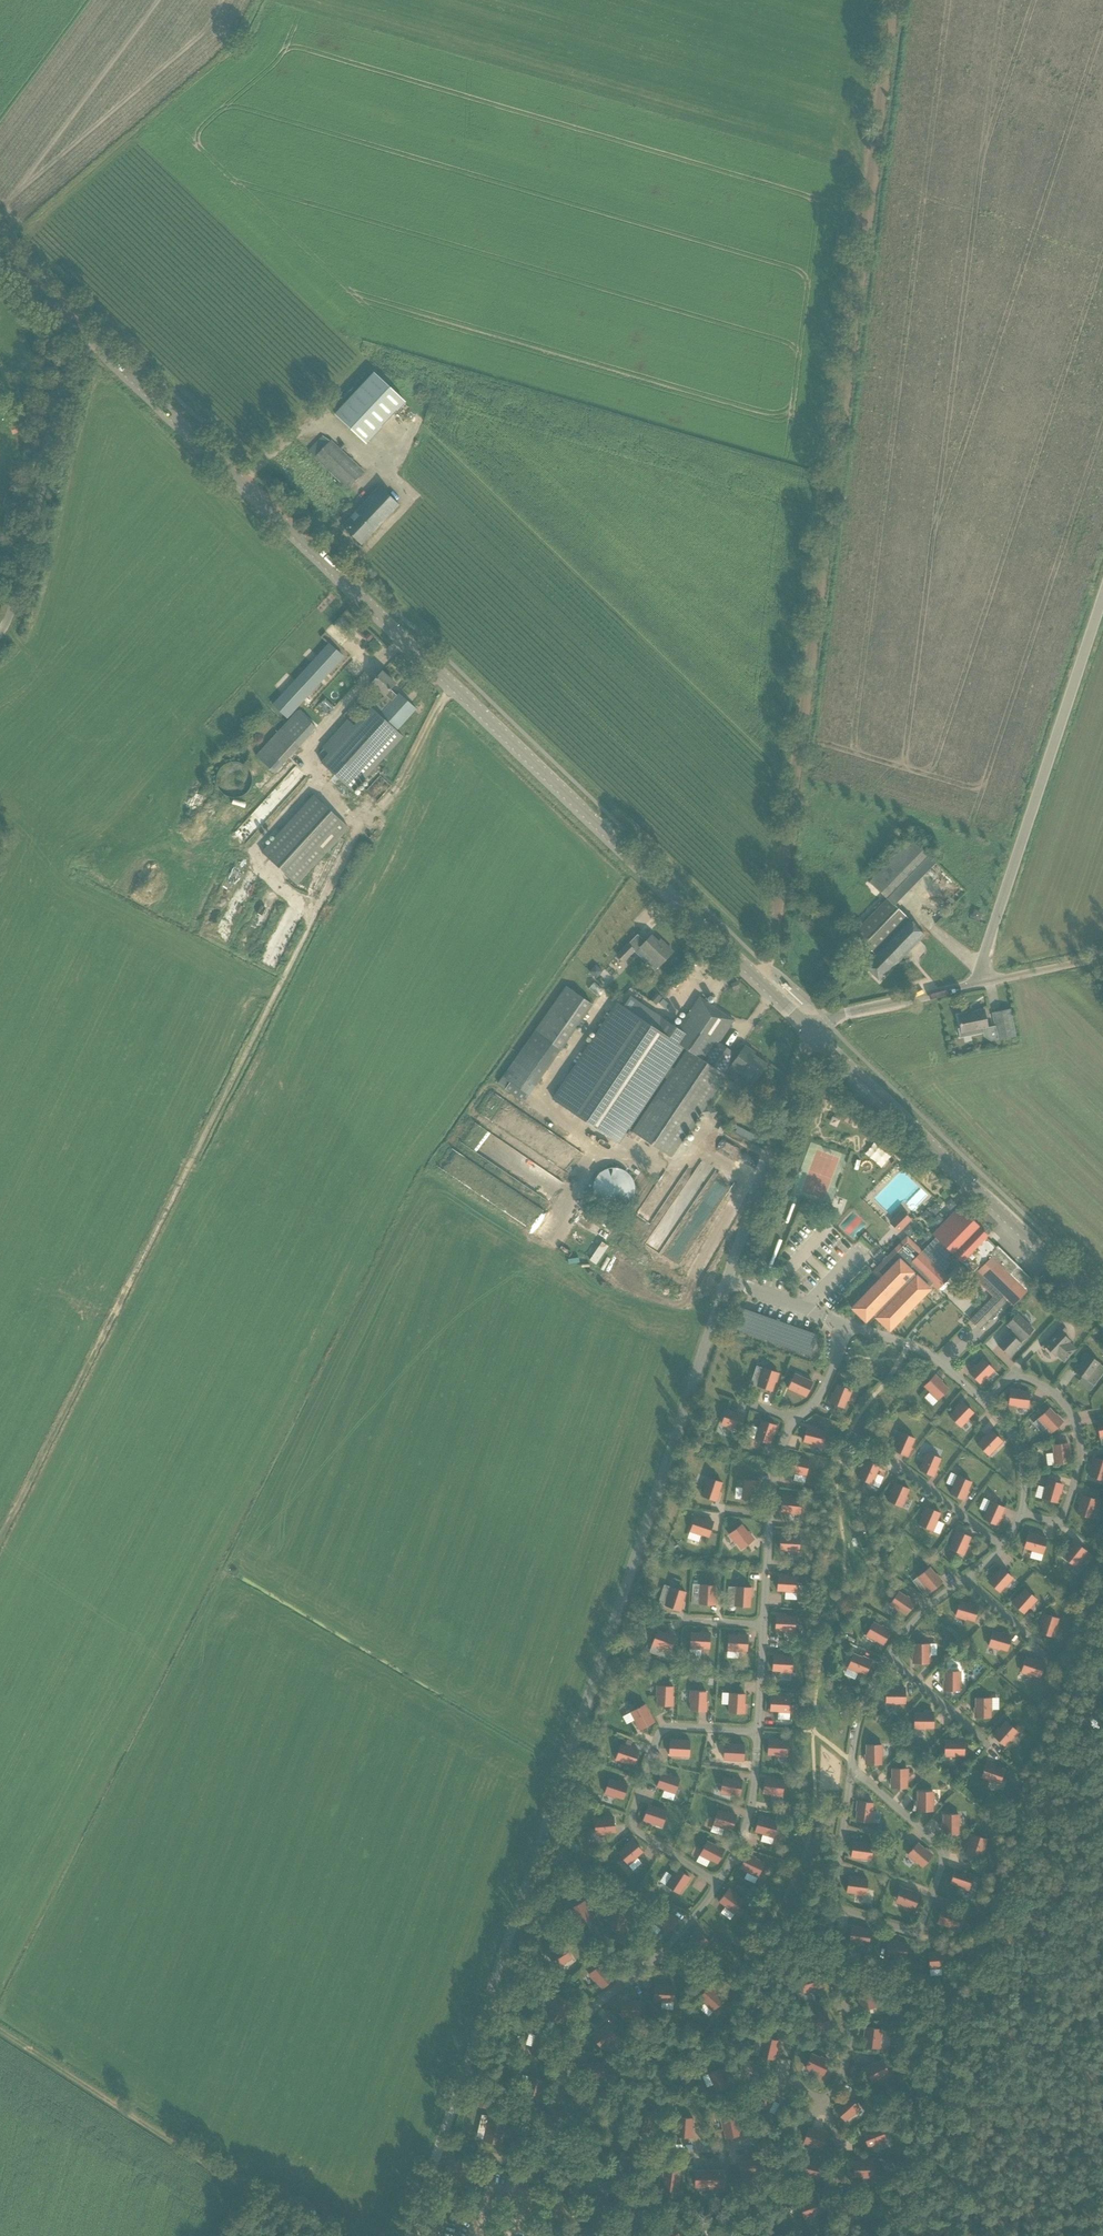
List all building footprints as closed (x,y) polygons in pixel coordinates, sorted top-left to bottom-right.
[(374,374),(335,415),(365,443),(404,402),(374,374)] [(331,441),(315,457),(348,489),(364,472),(331,441)] [(7,474),(11,455),(1,453),(2,447),(1,447),(0,447),(0,472),(7,474)] [(350,517),(349,518),(342,526),(361,545),(399,505),(380,486),(355,512),(360,517),(355,522),(350,517)] [(329,644),(273,705),(287,718),(337,665),(342,670),(306,709),(321,722),(364,676),(329,644)] [(382,672),(372,683),(385,695),(372,709),(370,707),(354,725),(348,719),(322,748),(328,754),(321,762),(352,791),(402,736),(396,731),(416,709),(399,693),(397,695),(390,689),(395,684),(382,672)] [(256,755),(275,773),(316,728),(297,710),(256,755)] [(296,884),(348,827),(314,796),(262,853),(296,884)] [(869,882),(885,898),(928,855),(912,838),(869,882)] [(875,953),(871,957),(863,965),(879,981),(924,935),(887,899),(854,933),(875,953)] [(651,935),(635,953),(654,971),(660,965),(673,952),(664,943),(662,945),(651,935)] [(623,962),(634,950),(628,944),(617,955),(623,962)] [(528,1095),(592,1004),(565,986),(502,1077),(528,1095)] [(631,1131),(669,1157),(720,1081),(729,1069),(743,1079),(752,1085),(767,1064),(754,1055),(755,1053),(745,1045),(737,1056),(719,1042),(734,1020),(733,1020),(699,997),(678,1028),(662,1018),(655,1028),(617,1002),(552,1099),(619,1144),(684,1047),(686,1049),(631,1131)] [(958,1016),(960,1026),(960,1028),(957,1028),(959,1038),(983,1033),(982,1029),(988,1028),(986,1021),(984,1010),(958,1016)] [(998,1040),(1016,1036),(1010,1010),(993,1013),(998,1040)] [(720,1141),(723,1136),(710,1128),(707,1133),(720,1141)] [(874,1139),(867,1151),(878,1158),(885,1146),(874,1139)] [(593,1181),(593,1182),(592,1184),(592,1187),(592,1190),(592,1193),(593,1195),(594,1198),(596,1201),(598,1203),(601,1206),(602,1207),(604,1208),(607,1209),(609,1209),(612,1210),(615,1210),(618,1209),(620,1209),(622,1208),(625,1207),(627,1205),(628,1204),(629,1203),(631,1201),(632,1199),(633,1197),(634,1195),(634,1193),(635,1190),(635,1187),(634,1184),(634,1181),(633,1179),(632,1177),(630,1175),(629,1173),(627,1171),(624,1170),(622,1169),(620,1168),(618,1167),(615,1167),(612,1167),(609,1167),(606,1168),(605,1169),(602,1170),(600,1172),(598,1173),(597,1174),(596,1176),(594,1179),(593,1181)] [(880,1278),(851,1308),(865,1322),(873,1314),(876,1317),(875,1317),(889,1331),(930,1289),(929,1288),(932,1284),(937,1290),(938,1289),(940,1290),(943,1290),(949,1284),(949,1281),(947,1279),(949,1277),(942,1271),(946,1266),(946,1260),(945,1258),(951,1252),(962,1262),(973,1272),(976,1269),(996,1247),(986,1237),(987,1236),(979,1228),(980,1227),(959,1207),(933,1234),(935,1237),(929,1244),(931,1246),(928,1250),(924,1249),(922,1252),(907,1237),(873,1271),(880,1278)] [(898,1231),(910,1218),(902,1211),(890,1223),(898,1231)] [(996,1247),(976,1269),(1004,1294),(1003,1295),(1013,1305),(1027,1291),(1026,1290),(1034,1282),(997,1246),(996,1247)] [(1033,1330),(1017,1314),(1006,1325),(1012,1331),(1010,1333),(998,1345),(1010,1357),(1022,1344),(1021,1343),(1033,1330)] [(1067,1330),(1061,1325),(1057,1329),(1059,1331),(1050,1340),(1048,1339),(1043,1345),(1055,1357),(1057,1355),(1064,1362),(1076,1349),(1069,1342),(1070,1341),(1063,1334),(1067,1330)] [(1099,1363),(1087,1354),(1079,1365),(1078,1364),(1073,1370),(1082,1377),(1083,1375),(1095,1384),(1102,1373),(1102,1366),(1099,1363)] [(982,1359),(969,1373),(980,1383),(986,1378),(987,1378),(993,1372),(992,1371),(993,1370),(982,1359)] [(778,1373),(764,1368),(761,1376),(760,1376),(757,1384),(758,1384),(758,1386),(772,1391),(778,1373)] [(929,1393),(935,1399),(936,1398),(938,1400),(948,1389),(934,1375),(924,1386),(930,1392),(929,1393)] [(788,1389),(806,1397),(813,1382),(806,1379),(805,1382),(800,1379),(799,1382),(792,1378),(788,1389)] [(844,1408),(851,1390),(837,1385),(830,1402),(844,1408)] [(1029,1392),(1010,1390),(1008,1405),(1017,1406),(1016,1407),(1025,1408),(1025,1407),(1027,1407),(1029,1392)] [(968,1419),(973,1413),(962,1402),(949,1416),(960,1427),(961,1425),(962,1426),(968,1420),(968,1419)] [(1049,1408),(1038,1418),(1039,1420),(1039,1421),(1045,1427),(1045,1426),(1051,1433),(1062,1422),(1049,1408)] [(740,1430),(745,1416),(726,1409),(722,1424),(723,1425),(723,1426),(731,1429),(732,1428),(740,1430)] [(755,1439),(770,1444),(776,1425),(761,1421),(759,1429),(758,1428),(755,1437),(756,1437),(755,1439)] [(822,1446),(825,1431),(807,1427),(803,1442),(811,1444),(811,1445),(820,1447),(820,1446),(822,1446)] [(1045,1438),(1049,1434),(1045,1429),(1041,1433),(1045,1438)] [(990,1430),(977,1444),(985,1452),(990,1446),(992,1448),(996,1444),(998,1446),(1002,1441),(990,1430)] [(907,1456),(915,1439),(901,1433),(900,1434),(899,1434),(895,1442),(896,1442),(893,1450),(907,1456)] [(1070,1462),(1068,1443),(1053,1445),(1053,1453),(1052,1453),(1053,1462),(1055,1462),(1055,1464),(1070,1462)] [(933,1476),(941,1459),(927,1452),(926,1454),(925,1454),(921,1462),(922,1462),(919,1470),(933,1476)] [(806,1475),(809,1460),(790,1456),(787,1471),(795,1473),(795,1474),(804,1476),(804,1475),(806,1475)] [(1102,1481),(1102,1461),(1095,1458),(1089,1476),(1102,1481)] [(879,1467),(865,1460),(858,1478),(872,1484),(872,1482),(873,1483),(877,1475),(876,1474),(879,1467)] [(964,1500),(971,1482),(957,1476),(957,1478),(956,1477),(952,1485),(953,1486),(950,1494),(964,1500)] [(704,1488),(702,1496),(716,1501),(722,1483),(708,1478),(707,1480),(706,1479),(703,1488),(704,1488)] [(743,1497),(742,1499),(758,1500),(759,1481),(744,1480),(743,1488),(742,1488),(741,1497),(743,1497)] [(1057,1503),(1062,1484),(1048,1480),(1045,1488),(1044,1488),(1042,1496),(1043,1497),(1042,1498),(1057,1503)] [(909,1489),(895,1483),(887,1501),(901,1507),(902,1505),(903,1506),(907,1497),(906,1497),(909,1489)] [(1039,1485),(1036,1496),(1041,1497),(1044,1486),(1039,1485)] [(1097,1500),(1083,1495),(1077,1514),(1091,1518),(1092,1517),(1093,1517),(1096,1508),(1095,1508),(1097,1500)] [(801,1499),(782,1496),(780,1512),(789,1513),(789,1514),(797,1515),(798,1514),(799,1514),(801,1499)] [(1005,1508),(991,1501),(990,1503),(989,1503),(985,1511),(986,1511),(983,1519),(997,1525),(1005,1508)] [(934,1529),(938,1521),(937,1521),(940,1513),(926,1507),(918,1524),(932,1531),(933,1529),(934,1529)] [(700,1534),(708,1537),(713,1523),(695,1516),(690,1531),(692,1532),(692,1533),(700,1536),(700,1534)] [(741,1549),(753,1540),(742,1525),(729,1534),(731,1536),(730,1536),(735,1543),(736,1543),(741,1549)] [(963,1555),(964,1553),(965,1553),(968,1545),(967,1545),(971,1537),(957,1531),(949,1548),(963,1555)] [(1046,1538),(1028,1533),(1024,1548),(1032,1550),(1032,1551),(1040,1554),(1041,1553),(1042,1553),(1046,1538)] [(799,1551),(800,1536),(780,1535),(780,1550),(788,1551),(788,1552),(797,1552),(797,1551),(799,1551)] [(1081,1558),(1087,1551),(1075,1542),(1063,1557),(1075,1566),(1076,1565),(1077,1566),(1082,1559),(1081,1558)] [(1093,1556),(1088,1553),(1085,1558),(1089,1561),(1093,1556)] [(930,1592),(942,1582),(930,1567),(918,1577),(919,1578),(918,1579),(924,1586),(924,1585),(930,1592)] [(1001,1568),(988,1582),(1000,1592),(1005,1586),(1006,1587),(1012,1580),(1011,1579),(1012,1578),(1001,1568)] [(797,1577),(778,1576),(777,1591),(785,1591),(785,1592),(794,1593),(794,1592),(796,1592),(797,1577)] [(699,1602),(699,1604),(714,1605),(716,1586),(700,1585),(700,1593),(699,1593),(698,1602),(699,1602)] [(668,1598),(665,1606),(680,1610),(686,1592),(671,1587),(671,1589),(670,1589),(667,1597),(668,1598)] [(750,1607),(751,1588),(736,1587),(735,1595),(734,1595),(734,1604),(735,1604),(735,1606),(750,1607)] [(1024,1614),(1036,1599),(1025,1589),(1012,1603),(1024,1614)] [(899,1610),(906,1615),(914,1602),(899,1591),(890,1604),(891,1605),(891,1606),(898,1611),(899,1610)] [(960,1601),(955,1616),(957,1616),(957,1618),(965,1620),(966,1619),(974,1621),(978,1607),(960,1601)] [(1038,1632),(1053,1637),(1059,1619),(1044,1614),(1043,1616),(1042,1615),(1040,1624),(1041,1624),(1038,1632)] [(795,1616),(776,1615),(775,1631),(783,1631),(783,1632),(792,1633),(792,1632),(794,1632),(795,1616)] [(875,1641),(883,1645),(890,1631),(873,1622),(866,1635),(868,1636),(867,1637),(875,1642),(875,1641)] [(675,1636),(657,1630),(652,1645),(654,1646),(654,1647),(662,1649),(662,1648),(670,1651),(675,1636)] [(993,1631),(988,1646),(990,1646),(990,1647),(998,1650),(999,1649),(1007,1651),(1011,1636),(993,1631)] [(709,1649),(710,1633),(691,1632),(690,1648),(692,1648),(692,1649),(701,1649),(701,1648),(709,1649)] [(738,1651),(747,1651),(748,1636),(728,1635),(728,1650),(730,1650),(730,1651),(738,1652),(738,1651)] [(913,1663),(929,1663),(929,1655),(930,1655),(930,1646),(929,1646),(929,1644),(913,1644),(913,1663)] [(857,1672),(865,1675),(871,1661),(853,1653),(847,1668),(849,1668),(849,1669),(857,1673),(857,1672)] [(791,1672),(792,1657),(773,1655),(772,1671),(781,1671),(781,1672),(789,1673),(790,1672),(791,1672)] [(1031,1675),(1039,1678),(1044,1663),(1026,1657),(1021,1672),(1023,1672),(1023,1673),(1031,1676),(1031,1675)] [(1093,1669),(1098,1682),(1102,1681),(1102,1665),(1093,1669)] [(944,1671),(944,1690),(960,1690),(960,1682),(961,1682),(961,1673),(960,1673),(960,1671),(944,1671)] [(658,1682),(658,1686),(658,1688),(657,1688),(656,1697),(657,1697),(657,1705),(672,1706),(673,1687),(666,1686),(666,1682),(658,1682)] [(886,1688),(886,1703),(888,1703),(888,1705),(897,1705),(897,1703),(905,1704),(905,1688),(886,1688)] [(690,1710),(705,1711),(706,1692),(691,1691),(690,1710)] [(745,1694),(730,1693),(730,1695),(728,1695),(728,1704),(729,1704),(729,1712),(744,1713),(745,1694)] [(790,1697),(771,1696),(770,1711),(778,1711),(778,1712),(787,1713),(787,1712),(789,1712),(790,1697)] [(975,1717),(991,1717),(991,1709),(992,1709),(992,1700),(991,1700),(991,1698),(975,1698),(975,1717)] [(654,1722),(645,1704),(630,1712),(640,1730),(654,1722)] [(933,1728),(933,1713),(914,1713),(914,1728),(916,1728),(916,1729),(925,1729),(925,1728),(933,1728)] [(993,1736),(1005,1746),(1010,1740),(1011,1740),(1017,1734),(1016,1733),(1017,1732),(1006,1721),(993,1736)] [(670,1739),(669,1756),(676,1756),(676,1753),(681,1753),(681,1751),(689,1752),(690,1740),(670,1739)] [(768,1739),(768,1755),(776,1755),(776,1756),(785,1757),(785,1756),(787,1756),(788,1740),(768,1739)] [(956,1756),(964,1756),(964,1740),(945,1740),(945,1756),(947,1756),(947,1757),(956,1757),(956,1756)] [(724,1755),(724,1760),(731,1760),(731,1758),(737,1758),(737,1761),(743,1761),(744,1744),(724,1743),(724,1755)] [(639,1751),(621,1745),(616,1759),(618,1760),(617,1761),(626,1764),(626,1762),(634,1765),(639,1751)] [(866,1764),(881,1764),(881,1756),(883,1756),(883,1747),(881,1747),(881,1745),(866,1745),(866,1764)] [(997,1783),(999,1784),(1004,1769),(986,1763),(981,1778),(989,1780),(989,1781),(997,1784),(997,1783)] [(892,1788),(907,1788),(907,1780),(908,1780),(908,1771),(907,1771),(907,1769),(892,1769),(892,1788)] [(661,1772),(657,1787),(664,1789),(664,1790),(673,1793),(673,1792),(675,1793),(680,1778),(661,1772)] [(739,1796),(742,1780),(723,1777),(720,1792),(722,1793),(722,1794),(731,1795),(731,1794),(739,1796)] [(765,1778),(763,1793),(771,1794),(771,1795),(780,1796),(780,1795),(782,1795),(784,1780),(765,1778)] [(623,1799),(628,1785),(609,1779),(605,1793),(606,1794),(606,1795),(615,1798),(615,1797),(623,1799)] [(933,1811),(933,1792),(917,1792),(918,1811),(933,1811)] [(858,1801),(856,1820),(871,1822),(871,1820),(872,1820),(873,1811),(872,1811),(873,1803),(858,1801)] [(656,1819),(663,1822),(667,1811),(648,1805),(643,1820),(649,1822),(650,1820),(655,1821),(656,1819)] [(731,1830),(736,1816),(718,1810),(713,1824),(715,1825),(715,1826),(723,1829),(723,1828),(731,1830)] [(943,1834),(958,1834),(958,1825),(960,1825),(960,1816),(958,1816),(958,1814),(943,1814),(943,1834)] [(615,1833),(614,1817),(594,1819),(596,1834),(598,1834),(598,1835),(607,1834),(606,1833),(615,1833)] [(777,1822),(759,1817),(755,1832),(763,1834),(763,1835),(771,1837),(771,1836),(773,1837),(777,1822)] [(966,1853),(981,1857),(981,1856),(982,1856),(985,1847),(984,1847),(986,1839),(972,1834),(966,1853)] [(633,1840),(618,1852),(628,1864),(630,1863),(630,1864),(637,1858),(636,1857),(643,1852),(633,1840)] [(709,1861),(710,1859),(717,1863),(724,1850),(707,1841),(700,1855),(702,1855),(701,1856),(709,1861)] [(873,1843),(853,1841),(851,1857),(858,1858),(858,1855),(863,1856),(864,1854),(871,1855),(873,1843)] [(916,1861),(922,1867),(932,1856),(918,1843),(908,1854),(909,1856),(908,1856),(915,1862),(916,1861)] [(764,1862),(747,1854),(740,1868),(748,1872),(747,1873),(755,1876),(756,1875),(757,1876),(764,1862)] [(666,1885),(679,1894),(690,1878),(677,1869),(672,1876),(671,1875),(667,1883),(666,1885)] [(973,1875),(955,1869),(950,1883),(958,1886),(958,1887),(966,1890),(967,1889),(968,1889),(973,1875)] [(867,1879),(848,1877),(846,1892),(855,1893),(855,1894),(863,1895),(864,1894),(866,1895),(867,1879)] [(919,1894),(901,1887),(897,1897),(904,1900),(903,1902),(908,1904),(907,1907),(914,1910),(919,1894)] [(728,1889),(719,1902),(726,1907),(725,1907),(732,1913),(733,1912),(734,1913),(739,1917),(744,1910),(739,1906),(743,1901),(728,1889)] [(590,1908),(588,1909),(584,1901),(571,1908),(571,1910),(571,1911),(574,1918),(574,1919),(576,1918),(580,1925),(593,1918),(589,1909),(590,1908)] [(961,1913),(942,1907),(937,1923),(944,1925),(945,1922),(950,1924),(950,1922),(958,1924),(961,1913)] [(627,1921),(625,1920),(628,1912),(613,1908),(612,1910),(611,1910),(609,1918),(608,1917),(608,1918),(610,1919),(608,1927),(623,1930),(625,1921),(627,1921)] [(868,1945),(870,1929),(851,1927),(849,1942),(857,1943),(857,1944),(866,1945),(866,1944),(868,1945)] [(709,1942),(698,1932),(691,1939),(690,1937),(689,1938),(691,1939),(685,1946),(696,1956),(698,1955),(704,1949),(705,1950),(705,1949),(704,1948),(709,1942)] [(903,1958),(905,1959),(907,1943),(888,1941),(886,1956),(895,1957),(894,1958),(903,1959),(903,1958)] [(555,1948),(554,1948),(555,1950),(548,1955),(556,1968),(558,1967),(558,1968),(565,1963),(566,1964),(565,1962),(572,1958),(564,1945),(556,1950),(555,1948)] [(928,1953),(930,1968),(938,1967),(938,1968),(947,1968),(947,1967),(949,1966),(948,1951),(928,1953)] [(608,1969),(606,1970),(601,1964),(589,1974),(590,1975),(590,1976),(595,1982),(594,1983),(595,1983),(596,1982),(602,1988),(613,1978),(607,1971),(608,1969)] [(808,1973),(807,1973),(808,1975),(800,1977),(804,1992),(806,1991),(806,1992),(814,1990),(814,1991),(815,1991),(814,1989),(822,1987),(818,1972),(809,1974),(808,1973)] [(665,1986),(665,1984),(665,1986),(655,1985),(654,2001),(662,2001),(662,2003),(663,2003),(663,2002),(671,2003),(671,2002),(673,2002),(674,1987),(665,1986)] [(717,1993),(719,1992),(718,1991),(717,1993),(709,1986),(699,1997),(705,2003),(704,2004),(704,2005),(705,2004),(711,2010),(711,2009),(713,2010),(723,1999),(717,1993)] [(857,2001),(857,2002),(859,2001),(861,2010),(876,2007),(875,2005),(876,2004),(875,1996),(876,1996),(874,1996),(872,1988),(857,1991),(859,2000),(857,2001)] [(565,2014),(567,2015),(566,2014),(570,2005),(557,1997),(553,2005),(551,2004),(552,2005),(548,2012),(549,2012),(548,2014),(561,2022),(565,2014)] [(632,2001),(632,1999),(631,1999),(631,2001),(622,2001),(621,2016),(630,2016),(630,2018),(630,2017),(639,2018),(639,2016),(641,2016),(641,2001),(632,2001)] [(816,2012),(816,2014),(808,2015),(810,2030),(812,2030),(812,2031),(820,2030),(820,2031),(821,2031),(821,2029),(829,2027),(827,2012),(817,2014),(816,2012)] [(600,2029),(599,2028),(598,2028),(599,2030),(592,2036),(601,2048),(608,2043),(609,2044),(610,2044),(609,2043),(615,2038),(615,2037),(616,2036),(607,2024),(600,2029)] [(863,2037),(863,2038),(865,2038),(864,2046),(879,2048),(879,2046),(880,2046),(881,2038),(882,2038),(880,2037),(881,2029),(866,2027),(865,2037),(863,2037)] [(550,2050),(551,2049),(549,2048),(551,2040),(536,2036),(536,2038),(535,2037),(532,2045),(531,2046),(533,2046),(531,2054),(546,2059),(548,2049),(550,2050)] [(776,2051),(778,2051),(776,2050),(779,2041),(764,2037),(762,2045),(760,2045),(760,2046),(759,2054),(760,2054),(759,2056),(774,2059),(776,2051)] [(821,2055),(820,2055),(819,2057),(812,2053),(805,2067),(807,2068),(807,2069),(814,2073),(814,2074),(815,2072),(823,2075),(829,2061),(820,2057),(821,2055)] [(874,2064),(865,2068),(872,2082),(879,2078),(880,2080),(881,2080),(880,2079),(888,2075),(887,2074),(889,2073),(882,2060),(874,2064),(873,2062),(874,2064)] [(594,2064),(584,2065),(587,2080),(595,2079),(596,2081),(596,2080),(604,2078),(604,2077),(606,2077),(603,2062),(595,2063),(594,2061),(594,2062),(594,2064)] [(729,2075),(727,2075),(723,2067),(709,2074),(710,2075),(709,2076),(712,2083),(711,2084),(712,2084),(714,2084),(717,2091),(731,2085),(727,2076),(729,2075)] [(544,2091),(544,2090),(542,2090),(544,2082),(530,2077),(529,2079),(528,2079),(526,2086),(525,2086),(524,2087),(526,2087),(524,2095),(539,2100),(542,2091),(544,2091)] [(756,2094),(756,2095),(757,2096),(754,2103),(767,2110),(768,2109),(769,2109),(773,2102),(774,2102),(774,2101),(772,2101),(776,2093),(762,2086),(758,2095),(756,2094)] [(843,2102),(841,2101),(842,2103),(835,2109),(845,2121),(851,2115),(853,2117),(853,2116),(853,2115),(859,2110),(858,2109),(859,2108),(849,2096),(843,2102)] [(560,2110),(559,2110),(558,2112),(550,2109),(545,2123),(547,2124),(547,2125),(554,2128),(554,2129),(555,2129),(555,2127),(563,2130),(568,2116),(559,2112),(560,2110)] [(490,2116),(486,2129),(484,2129),(482,2137),(484,2138),(484,2140),(500,2144),(505,2127),(513,2129),(512,2134),(520,2136),(523,2124),(490,2116)] [(741,2125),(740,2124),(738,2124),(737,2116),(722,2119),(722,2121),(721,2121),(723,2129),(722,2129),(722,2130),(724,2130),(725,2138),(740,2135),(739,2125),(741,2125)] [(677,2128),(676,2136),(691,2137),(692,2128),(694,2128),(694,2127),(692,2127),(693,2118),(677,2117),(677,2119),(676,2119),(676,2127),(675,2127),(675,2128),(677,2128)] [(872,2129),(872,2127),(871,2127),(872,2129),(863,2132),(868,2147),(876,2144),(877,2146),(877,2145),(885,2142),(884,2141),(886,2140),(880,2125),(872,2129)] [(817,2129),(817,2128),(816,2130),(808,2128),(804,2143),(805,2143),(805,2144),(813,2147),(813,2148),(814,2146),(822,2148),(826,2133),(817,2131),(817,2129)] [(748,2155),(748,2157),(739,2158),(741,2173),(743,2173),(743,2174),(751,2173),(751,2174),(752,2174),(752,2172),(760,2171),(758,2156),(748,2157),(748,2155)] [(813,2159),(812,2159),(811,2161),(803,2159),(799,2173),(801,2174),(801,2175),(809,2177),(808,2178),(809,2178),(810,2176),(818,2178),(822,2164),(812,2161),(813,2159)] [(864,2161),(864,2159),(863,2159),(863,2161),(853,2162),(854,2177),(862,2177),(862,2179),(863,2179),(863,2178),(871,2178),(871,2177),(873,2176),(873,2161),(864,2161)] [(680,2169),(664,2167),(663,2177),(660,2176),(659,2185),(662,2186),(660,2195),(677,2197),(678,2187),(677,2187),(678,2179),(679,2179),(680,2169)] [(723,2187),(723,2170),(713,2170),(713,2171),(706,2171),(706,2170),(695,2170),(695,2187),(705,2187),(705,2189),(714,2189),(714,2187),(723,2187)] [(606,2194),(605,2185),(590,2186),(590,2195),(606,2194)] [(806,2199),(806,2201),(798,2204),(804,2218),(806,2217),(806,2218),(814,2216),(814,2217),(815,2216),(814,2214),(822,2212),(816,2197),(807,2200),(806,2199)] [(555,2201),(548,2206),(557,2219),(564,2214),(555,2201)] [(609,2206),(594,2208),(595,2216),(610,2215),(609,2206)] [(690,2235),(704,2235),(699,2234),(702,2228),(694,2226),(690,2235)] [(541,2233),(544,2235),(556,2235),(547,2227),(541,2233)] [(587,2230),(588,2235),(604,2235),(602,2228),(587,2230)]
